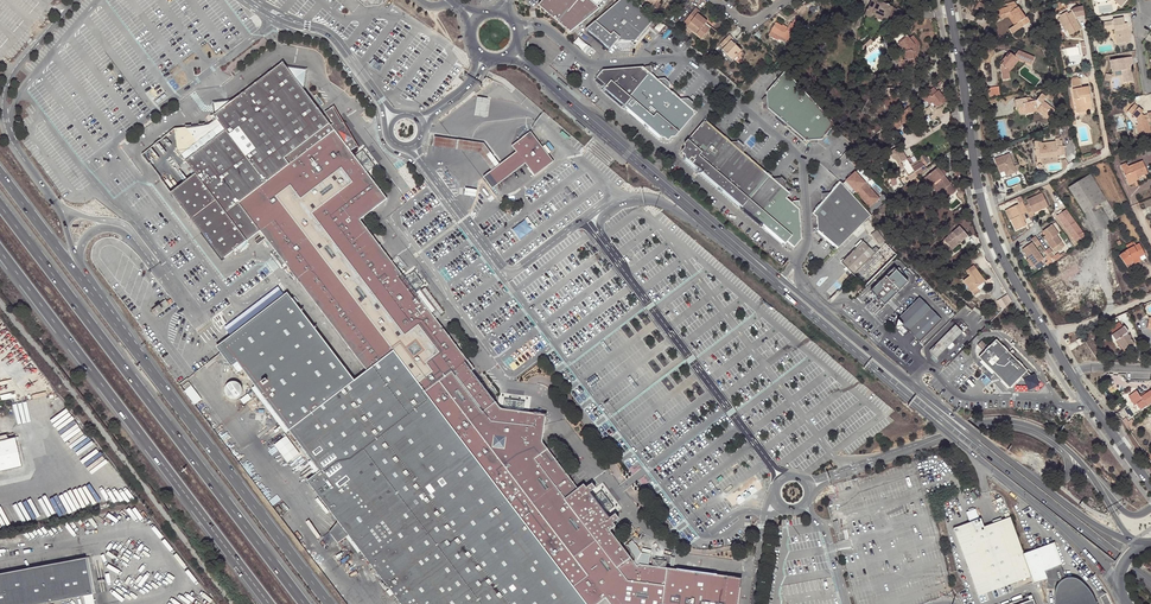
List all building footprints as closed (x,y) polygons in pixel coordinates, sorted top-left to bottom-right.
[(536,9),(568,35),(598,11),(596,9),(603,0),(543,0),(536,9)] [(657,18),(651,14),(635,0),(622,0),(614,6),(586,30),(610,50),(611,48),(612,49),(613,48),(613,47),(613,46),(617,42),(620,44),(631,43),(633,44),(657,18)] [(874,12),(873,13),(879,16),(880,14),(888,18),(889,16),(890,17),(893,7),(890,5),(890,4),(888,3),(887,4),(884,3),(879,0),(878,0),(872,0),(868,9),(874,12)] [(1026,17),(1016,4),(1008,6),(998,10),(1000,15),(1010,12),(1018,23),(1015,25),(1009,29),(1012,34),(1030,21),(1027,16),(1026,17)] [(890,17),(899,21),(904,10),(895,6),(894,7),(893,7),(890,17)] [(1075,8),(1080,17),(1085,16),(1083,6),(1076,7),(1075,8)] [(709,29),(705,25),(707,23),(708,22),(697,14),(699,11),(695,8),(684,22),(688,25),(687,26),(702,38),(709,29)] [(1059,16),(1060,18),(1067,30),(1070,35),(1082,29),(1076,19),(1080,17),(1075,8),(1071,10),(1072,11),(1068,14),(1067,12),(1059,16)] [(872,15),(873,13),(874,12),(868,9),(865,15),(871,18),(872,15)] [(1018,23),(1010,12),(1000,15),(1001,18),(1008,16),(1015,25),(1018,23)] [(879,16),(873,13),(872,15),(886,21),(888,18),(880,14),(879,16)] [(1065,31),(1067,30),(1060,18),(1058,19),(1065,31)] [(1116,29),(1118,45),(1131,43),(1129,28),(1126,28),(1126,24),(1125,18),(1115,20),(1115,22),(1103,24),(1104,31),(1116,29)] [(781,25),(775,22),(770,30),(775,33),(785,39),(791,42),(799,28),(801,29),(804,25),(793,19),(791,23),(790,22),(788,26),(786,28),(781,25)] [(917,57),(916,52),(918,52),(917,46),(919,46),(918,42),(913,35),(909,38),(903,31),(893,39),(897,44),(903,51),(904,60),(905,66),(914,64),(913,58),(917,57)] [(784,41),(785,39),(775,33),(774,35),(784,41)] [(722,50),(731,59),(735,53),(739,48),(735,45),(734,47),(730,43),(734,39),(729,35),(720,45),(724,48),(722,50)] [(620,44),(617,42),(613,46),(620,52),(630,52),(635,46),(633,44),(631,43),(620,44)] [(901,60),(904,60),(903,51),(897,44),(895,46),(900,51),(901,60)] [(731,59),(732,60),(741,51),(739,48),(735,53),(731,59)] [(1031,64),(1034,57),(1019,51),(1014,56),(1009,52),(1003,59),(1004,61),(1001,64),(1003,79),(1009,78),(1008,74),(1007,70),(1016,58),(1020,60),(1031,64)] [(1125,58),(1127,65),(1131,65),(1134,64),(1132,56),(1125,58)] [(1008,74),(1020,60),(1016,58),(1007,70),(1008,74)] [(1122,71),(1125,82),(1134,80),(1131,68),(1127,69),(1127,65),(1125,58),(1111,60),(1113,72),(1122,71)] [(467,360),(433,315),(415,291),(410,285),(405,279),(391,260),(360,220),(387,199),(367,173),(361,165),(354,156),(350,151),(358,146),(334,106),(325,111),(333,122),(331,125),(304,90),(285,65),(282,62),(278,65),(271,71),(265,75),(258,81),(251,86),(244,92),(234,99),(220,110),(213,115),(216,119),(220,125),(225,131),(186,161),(196,174),(171,192),(222,259),(260,231),(263,235),(255,241),(258,244),(266,238),(277,253),(281,258),(285,263),(367,370),(393,351),(398,357),(425,392),(443,378),(467,360)] [(308,68),(285,65),(304,90),(308,68)] [(603,91),(624,109),(651,76),(645,70),(642,68),(602,72),(596,79),(605,88),(603,91)] [(775,117),(801,87),(785,70),(765,94),(766,96),(767,107),(767,110),(775,117)] [(695,115),(694,112),(681,100),(671,92),(659,82),(651,76),(624,109),(661,138),(666,138),(669,141),(671,138),(675,138),(695,115)] [(1081,85),(1080,78),(1070,80),(1072,87),(1081,85)] [(666,81),(659,82),(671,92),(670,84),(666,81)] [(988,96),(1000,94),(999,86),(987,87),(988,96)] [(1093,110),(1088,86),(1072,90),(1077,110),(1087,108),(1087,111),(1093,110)] [(775,117),(786,125),(811,98),(801,87),(775,117)] [(946,100),(948,99),(943,93),(942,94),(938,90),(937,91),(933,87),(921,97),(925,101),(926,100),(929,98),(932,101),(936,106),(938,105),(940,103),(941,105),(947,100),(946,100)] [(895,88),(886,88),(885,106),(897,107),(897,97),(895,97),(895,88)] [(1031,98),(1028,97),(1014,100),(1016,108),(1019,107),(1021,114),(1026,113),(1026,111),(1034,109),(1034,105),(1036,105),(1038,109),(1040,110),(1049,118),(1055,110),(1044,101),(1047,97),(1042,93),(1037,99),(1033,100),(1031,98)] [(486,99),(475,98),(474,113),(473,117),(484,118),(485,110),(486,99)] [(835,123),(811,98),(786,125),(805,140),(808,140),(817,139),(821,139),(835,123)] [(212,108),(213,115),(220,110),(234,99),(211,102),(212,108)] [(687,99),(681,100),(694,112),(693,104),(687,99)] [(1131,109),(1135,112),(1133,114),(1138,119),(1139,123),(1137,124),(1138,130),(1140,130),(1141,133),(1150,131),(1150,128),(1150,122),(1150,113),(1148,113),(1149,118),(1145,119),(1145,115),(1143,113),(1145,111),(1135,103),(1131,109)] [(886,124),(886,125),(892,132),(915,113),(912,109),(914,108),(912,106),(913,105),(912,104),(898,115),(894,119),(886,124)] [(1034,109),(1026,111),(1026,113),(1027,114),(1040,110),(1038,109),(1036,105),(1034,105),(1034,109)] [(186,129),(192,137),(197,143),(220,125),(216,119),(209,124),(186,129)] [(764,170),(745,154),(732,144),(708,123),(704,123),(685,146),(685,150),(683,153),(686,155),(686,160),(744,209),(743,205),(769,175),(764,170)] [(186,161),(225,131),(220,125),(197,143),(192,147),(181,155),(186,161)] [(530,131),(511,145),(516,152),(483,176),(491,187),(525,163),(534,175),(553,162),(530,131)] [(453,138),(434,136),(433,146),(449,148),(478,151),(482,157),(491,168),(499,162),(488,148),(484,142),(453,138)] [(188,141),(192,147),(197,143),(192,137),(188,141)] [(1039,149),(1041,158),(1058,156),(1058,155),(1065,154),(1064,145),(1061,145),(1060,145),(1059,140),(1059,138),(1055,138),(1055,141),(1040,143),(1038,143),(1038,140),(1034,141),(1035,149),(1039,149)] [(739,143),(732,144),(745,154),(744,147),(739,143)] [(362,150),(354,156),(361,165),(367,173),(375,166),(369,158),(362,150)] [(921,155),(924,160),(927,164),(930,162),(924,153),(921,155)] [(1012,173),(1017,171),(1015,165),(1010,153),(995,158),(1001,172),(1005,170),(1010,169),(1012,173)] [(909,157),(907,158),(913,167),(924,160),(921,155),(918,157),(919,160),(914,163),(909,157)] [(912,180),(917,176),(926,169),(924,166),(927,164),(924,160),(913,167),(907,158),(900,162),(911,181),(912,180)] [(1121,166),(1127,181),(1131,180),(1132,181),(1138,179),(1137,177),(1147,173),(1142,161),(1128,167),(1127,163),(1121,166)] [(944,175),(946,173),(940,165),(926,176),(932,184),(932,183),(939,192),(942,190),(945,188),(947,190),(944,193),(948,197),(956,191),(944,175)] [(853,170),(843,181),(870,206),(880,195),(853,170)] [(1118,218),(1090,174),(1069,188),(1085,213),(1101,203),(1113,222),(1118,218)] [(787,190),(785,189),(774,179),(769,175),(743,205),(744,209),(763,225),(765,223),(791,201),(787,197),(790,193),(787,190)] [(930,185),(931,185),(932,184),(926,176),(924,178),(930,185)] [(785,182),(781,178),(774,179),(785,189),(785,182)] [(830,194),(822,203),(813,214),(818,218),(819,232),(837,248),(872,215),(840,182),(830,194)] [(1015,191),(1023,188),(1021,182),(1013,186),(1015,191)] [(939,192),(932,183),(932,184),(931,185),(938,193),(939,192)] [(567,188),(564,190),(572,201),(575,199),(567,188)] [(470,190),(464,189),(463,196),(469,198),(474,198),(476,191),(470,190)] [(821,194),(822,203),(830,194),(821,194)] [(1031,208),(1027,210),(1029,213),(1031,218),(1035,216),(1034,214),(1049,206),(1043,194),(1028,201),(1031,208)] [(1024,215),(1029,213),(1027,210),(1021,196),(1016,198),(1019,205),(1009,209),(1014,219),(1011,220),(1017,231),(1027,227),(1024,221),(1022,216),(1024,215)] [(802,230),(800,209),(794,203),(791,201),(765,223),(765,227),(785,244),(787,242),(794,248),(802,239),(797,235),(802,230)] [(1010,221),(1011,220),(1014,219),(1009,209),(1005,211),(1010,221)] [(1081,231),(1066,210),(1058,217),(1072,237),(1081,231)] [(525,220),(512,230),(519,240),(533,230),(525,220)] [(1044,232),(1047,236),(1050,241),(1047,243),(1051,248),(1053,250),(1063,244),(1058,236),(1060,235),(1053,225),(1044,232)] [(962,242),(969,236),(960,226),(945,240),(952,248),(958,242),(960,240),(962,242)] [(885,243),(886,243),(883,239),(885,238),(879,229),(873,233),(883,246),(885,243)] [(854,274),(881,247),(870,237),(865,242),(864,241),(842,263),(850,270),(849,271),(852,275),(853,274),(854,274)] [(1042,245),(1036,237),(1032,239),(1038,247),(1042,245)] [(1119,256),(1126,265),(1139,257),(1145,254),(1139,243),(1136,245),(1134,241),(1127,246),(1129,249),(1119,256)] [(1043,260),(1032,244),(1022,250),(1033,267),(1043,260)] [(1055,256),(1051,251),(1049,249),(1046,251),(1049,255),(1051,259),(1055,256)] [(282,266),(285,263),(281,258),(277,253),(273,255),(278,261),(282,266)] [(1047,266),(1053,262),(1051,259),(1049,255),(1047,256),(1045,258),(1047,261),(1045,263),(1047,266)] [(396,256),(391,260),(405,279),(410,275),(396,256)] [(1141,260),(1139,257),(1126,265),(1128,268),(1141,260)] [(963,280),(972,292),(984,283),(985,282),(974,265),(967,271),(970,275),(963,280)] [(893,270),(869,293),(882,307),(906,284),(893,270)] [(410,285),(415,291),(420,287),(425,284),(420,277),(415,271),(410,275),(405,279),(410,285)] [(549,271),(546,273),(554,284),(557,281),(549,271)] [(972,292),(974,295),(986,286),(984,283),(972,292)] [(439,310),(420,287),(415,291),(433,315),(439,310)] [(275,302),(283,296),(277,288),(275,290),(230,324),(223,329),(229,336),(275,302)] [(231,366),(233,364),(237,362),(227,348),(292,298),(287,292),(283,296),(275,302),(229,336),(221,342),(216,345),(231,366)] [(997,300),(1002,308),(1013,301),(1007,293),(997,300)] [(348,534),(401,603),(597,603),(605,598),(610,603),(737,603),(741,576),(664,566),(658,565),(651,565),(638,563),(636,565),(608,529),(614,525),(612,522),(618,518),(614,513),(608,517),(605,513),(599,505),(592,497),(589,492),(594,487),(591,483),(585,487),(583,484),(577,488),(542,442),(546,415),(523,411),(514,410),(503,409),(501,408),(472,371),(474,369),(467,360),(443,378),(425,392),(398,357),(393,351),(367,370),(354,380),(292,298),(227,348),(237,362),(233,364),(238,371),(242,368),(320,471),(308,481),(337,520),(348,534)] [(919,298),(896,321),(908,332),(931,310),(919,298)] [(168,304),(165,299),(152,310),(155,314),(168,304)] [(577,305),(573,308),(581,319),(585,316),(577,305)] [(931,310),(908,332),(920,345),(943,322),(931,310)] [(1127,333),(1128,331),(1124,326),(1123,327),(1119,322),(1108,330),(1112,335),(1111,335),(1116,341),(1117,340),(1124,349),(1129,346),(1130,348),(1135,344),(1129,336),(1127,333)] [(937,357),(947,346),(952,341),(952,342),(963,331),(955,324),(929,350),(937,357)] [(512,327),(509,329),(517,340),(520,337),(512,327)] [(1078,340),(1081,345),(1086,341),(1083,337),(1078,340)] [(1117,340),(1116,341),(1124,352),(1130,348),(1129,346),(1124,349),(1117,340)] [(603,341),(600,344),(608,354),(611,352),(603,341)] [(1020,378),(1024,382),(1025,381),(1029,389),(1037,385),(1033,377),(1032,378),(1026,372),(1027,372),(996,341),(978,358),(982,362),(992,372),(1010,389),(1020,378)] [(992,372),(982,362),(979,365),(989,375),(992,372)] [(630,376),(627,378),(635,389),(638,387),(630,376)] [(231,378),(223,385),(233,397),(241,390),(231,378)] [(188,380),(183,384),(186,388),(191,384),(188,380)] [(192,385),(185,389),(194,404),(201,399),(192,385)] [(1147,393),(1141,397),(1140,395),(1137,391),(1129,396),(1136,405),(1138,404),(1142,410),(1150,404),(1150,390),(1147,393)] [(505,399),(503,409),(514,410),(523,411),(524,404),(524,402),(515,400),(505,399)] [(657,411),(654,414),(662,424),(665,422),(657,411)] [(0,441),(0,472),(21,467),(15,438),(0,441)] [(684,447),(681,449),(689,460),(692,457),(684,447)] [(711,481),(708,484),(715,494),(719,492),(711,481)] [(601,490),(592,497),(599,505),(605,513),(613,506),(608,499),(601,490)] [(966,511),(970,522),(979,518),(976,508),(966,511)] [(1034,584),(1047,579),(1047,588),(1054,588),(1054,582),(1058,580),(1059,582),(1062,579),(1065,578),(1061,565),(1062,565),(1057,550),(1054,542),(1024,553),(1009,512),(1005,513),(1006,517),(984,525),(981,518),(979,518),(970,522),(953,527),(978,595),(1031,577),(1034,584)] [(338,542),(348,534),(337,520),(329,531),(338,542)] [(640,552),(639,562),(649,563),(650,553),(640,552)] [(91,556),(87,557),(93,589),(97,588),(91,556)] [(87,557),(0,574),(0,603),(39,603),(98,593),(97,588),(93,589),(87,557)] [(652,558),(651,565),(658,565),(664,566),(665,560),(659,559),(652,558)] [(1062,579),(1059,582),(1057,585),(1054,591),(1053,599),(1054,603),(1098,603),(1094,597),(1088,589),(1081,581),(1077,578),(1072,577),(1070,577),(1065,578),(1062,579)]
